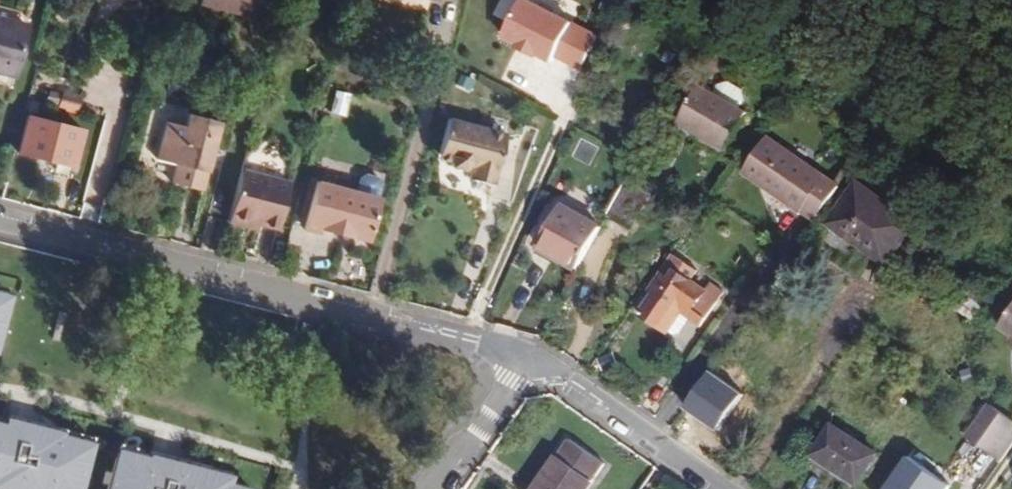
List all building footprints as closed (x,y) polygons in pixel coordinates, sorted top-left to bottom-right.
[(254,17),(259,0),(203,0),(254,17)] [(494,15),(510,22),(520,0),(500,0),(494,15)] [(531,0),(524,0),(505,36),(520,44),(519,46),(538,56),(539,54),(554,61),(557,56),(583,69),(600,36),(531,0)] [(13,76),(25,26),(0,20),(0,72),(13,76)] [(705,137),(727,150),(749,113),(741,109),(746,100),(743,89),(730,82),(720,85),(715,93),(701,85),(680,122),(705,137)] [(157,158),(178,164),(173,183),(201,190),(219,122),(190,114),(186,126),(167,121),(157,158)] [(18,152),(74,166),(83,130),(27,117),(18,152)] [(482,183),(499,133),(447,119),(438,153),(445,156),(444,161),(450,162),(451,166),(463,170),(467,167),(472,168),(469,179),(482,183)] [(506,135),(499,133),(482,183),(494,186),(506,135)] [(727,150),(705,137),(701,143),(724,156),(727,150)] [(743,172),(802,212),(803,211),(817,220),(840,187),(767,137),(743,172)] [(229,220),(249,225),(250,220),(258,222),(279,227),(290,182),(242,170),(229,220)] [(368,240),(379,197),(377,196),(380,184),(377,178),(364,175),(358,178),(355,190),(316,180),(303,229),(320,233),(321,228),(368,240)] [(633,229),(652,195),(628,181),(609,215),(633,229)] [(915,223),(858,183),(829,224),(886,264),(915,223)] [(578,270),(602,227),(562,205),(538,247),(578,270)] [(649,291),(656,295),(674,268),(679,272),(690,279),(696,270),(674,255),(649,291)] [(691,319),(697,311),(710,292),(706,290),(690,279),(679,272),(674,268),(656,295),(642,315),(670,334),(671,332),(683,314),(691,319)] [(710,292),(697,311),(707,318),(724,292),(711,283),(706,290),(710,292)] [(9,292),(0,290),(0,329),(9,292)] [(1000,327),(1011,335),(1011,310),(1000,327)] [(707,318),(697,311),(691,319),(701,326),(707,318)] [(691,319),(683,314),(671,332),(675,335),(681,334),(691,319)] [(617,364),(613,354),(601,359),(605,369),(617,364)] [(992,405),(969,438),(993,455),(1011,429),(1011,419),(992,405)] [(0,414),(0,487),(8,488),(10,488),(11,485),(28,488),(83,488),(95,433),(65,426),(67,418),(47,413),(46,418),(29,415),(29,416),(8,412),(7,416),(0,414)] [(877,454),(833,425),(813,455),(858,484),(877,454)] [(120,438),(108,488),(258,488),(260,478),(232,471),(234,463),(210,457),(211,452),(189,447),(187,452),(174,449),(172,455),(151,450),(152,446),(120,438)] [(606,466),(569,440),(535,488),(589,488),(606,466)] [(905,466),(888,488),(936,488),(905,466)]
